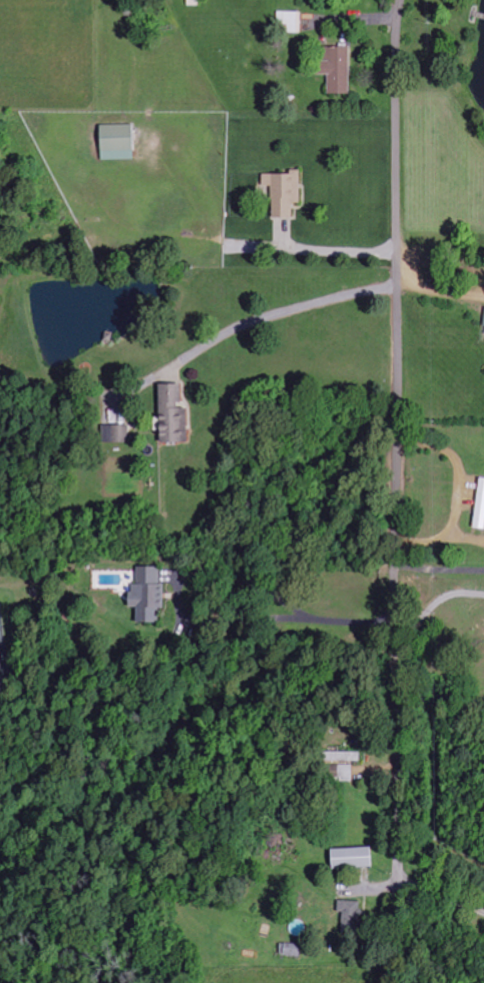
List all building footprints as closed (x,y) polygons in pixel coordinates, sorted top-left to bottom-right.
[(301,33),(301,13),(277,12),(276,33),(301,33)] [(351,48),(328,48),(328,95),(350,95),(351,48)] [(103,126),(102,161),(135,161),(136,127),(103,126)] [(302,204),(302,171),(292,171),(292,175),(263,175),(263,187),(273,187),(273,219),(295,219),(295,204),(302,204)] [(189,409),(184,409),(184,385),(162,386),(163,445),(190,444),(189,409)] [(125,426),(103,427),(103,444),(126,444),(125,426)] [(481,479),(476,529),(483,530),(483,479),(481,479)] [(139,624),(160,625),(160,611),(167,611),(167,586),(161,586),(161,568),(149,568),(148,585),(133,585),(132,609),(139,609),(139,624)] [(360,763),(360,753),(327,752),(327,762),(360,763)] [(353,766),(340,766),(339,782),(352,782),(353,766)] [(375,868),(374,847),(335,849),(335,869),(375,868)] [(341,935),(354,935),(354,928),(361,928),(362,902),(338,901),(338,913),(342,913),(341,935)] [(301,958),(302,945),(281,944),(280,956),(301,958)]
